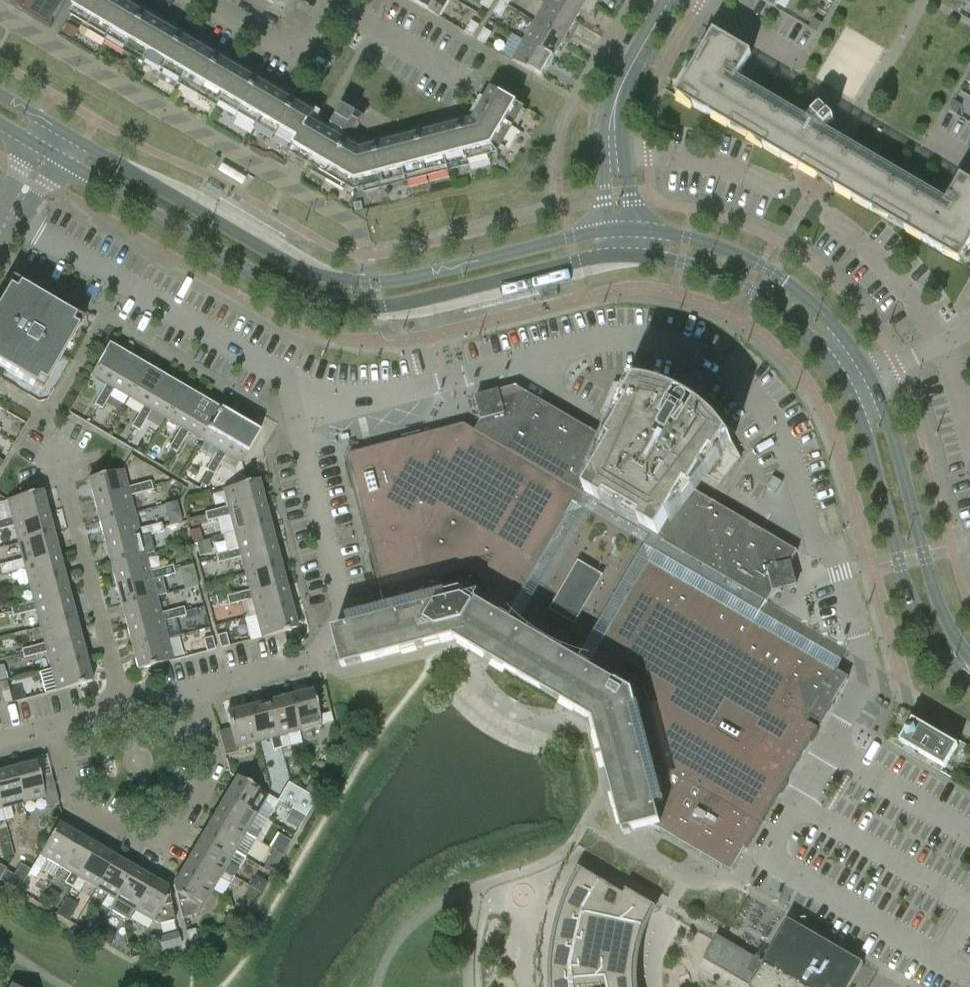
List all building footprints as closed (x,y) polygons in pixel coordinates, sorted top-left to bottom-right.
[(66,0),(5,0),(50,27),(66,0)] [(157,66),(293,146),(295,143),(298,144),(292,155),(348,187),(350,184),(355,187),(362,185),(363,189),(490,156),(489,152),(495,150),(499,145),(502,147),(523,111),(520,109),(521,106),(492,89),(473,121),(360,150),(340,139),(344,133),(357,129),(368,110),(354,102),(350,109),(343,106),(328,132),(311,122),(315,115),(119,0),(79,0),(72,12),(75,13),(73,17),(157,66)] [(448,0),(410,0),(439,17),(448,0)] [(481,5),(489,10),(495,0),(484,0),(481,5)] [(583,0),(548,0),(546,3),(576,21),(583,9),(585,10),(587,15),(590,17),(596,8),(583,0)] [(775,8),(780,0),(761,0),(775,8)] [(955,1),(951,9),(960,14),(964,7),(955,1)] [(500,2),(494,13),(502,17),(508,6),(500,2)] [(576,21),(546,3),(535,22),(565,40),(576,21)] [(815,18),(809,28),(816,32),(823,22),(815,18)] [(72,35),(77,26),(67,20),(62,30),(72,35)] [(472,21),(465,33),(473,37),(479,26),(472,21)] [(565,40),(535,22),(524,41),(554,58),(565,40)] [(478,40),(486,44),(492,33),(485,29),(478,40)] [(745,66),(752,55),(714,33),(677,97),(790,163),(793,169),(798,167),(961,263),(969,248),(969,183),(961,178),(945,206),(821,133),(835,120),(821,106),(804,123),(735,83),(745,66)] [(554,58),(524,41),(513,60),(543,78),(554,58)] [(949,110),(956,114),(962,104),(955,99),(949,110)] [(355,202),(356,210),(363,209),(362,201),(355,202)] [(78,328),(71,324),(75,317),(19,284),(15,291),(8,287),(0,300),(0,367),(34,387),(38,380),(45,384),(78,328)] [(110,386),(128,355),(109,344),(91,375),(106,384),(110,386)] [(147,366),(128,355),(110,386),(106,384),(100,394),(108,399),(114,388),(129,397),(147,366)] [(166,377),(147,366),(129,397),(144,406),(147,408),(166,377)] [(184,388),(166,377),(147,408),(144,406),(138,416),(145,421),(151,410),(166,419),(184,388)] [(609,441),(579,492),(581,494),(663,542),(694,490),(702,474),(720,485),(741,458),(736,448),(730,439),(723,430),(715,422),(707,414),(698,407),(689,401),(679,396),(669,392),(658,388),(647,386),(636,384),(625,383),(614,384),(601,414),(619,425),(609,441)] [(481,420),(475,431),(579,492),(581,494),(663,542),(767,603),(774,591),(797,585),(792,560),(798,551),(720,506),(694,490),(609,441),(585,426),(517,386),(475,397),(481,420)] [(203,399),(184,388),(166,419),(181,428),(185,430),(203,399)] [(108,399),(100,394),(94,404),(102,409),(108,399)] [(222,410),(203,399),(185,430),(181,428),(175,438),(183,442),(188,432),(203,441),(222,410)] [(240,421),(222,410),(203,441),(218,450),(222,452),(240,421)] [(145,421),(138,416),(132,426),(139,431),(145,421)] [(260,432),(240,421),(222,452),(218,450),(212,460),(220,464),(226,454),(241,463),(260,432)] [(351,453),(347,461),(347,463),(354,490),(363,525),(371,555),(378,582),(386,612),(357,619),(358,625),(366,655),(429,638),(422,609),(420,603),(462,593),(479,603),(465,627),(465,629),(505,618),(508,617),(569,514),(572,508),(581,494),(579,492),(475,431),(463,424),(426,434),(399,441),(375,447),(374,447),(366,449),(351,453)] [(183,442),(175,438),(169,448),(177,453),(183,442)] [(220,464),(212,460),(206,470),(209,472),(213,474),(214,474),(220,464)] [(182,479),(192,484),(197,475),(187,469),(182,479)] [(139,485),(128,488),(123,470),(88,479),(94,501),(129,492),(130,497),(141,494),(139,485)] [(213,474),(209,472),(202,484),(206,486),(213,474)] [(783,482),(774,476),(767,488),(772,490),(776,493),(783,482)] [(223,489),(228,507),(229,511),(264,502),(258,480),(223,489)] [(151,482),(139,485),(141,494),(153,491),(151,482)] [(13,522),(48,513),(42,491),(7,500),(12,518),(13,522)] [(130,497),(129,492),(94,501),(99,522),(134,513),(130,497)] [(234,532),(269,523),(264,502),(229,511),(228,507),(216,510),(219,518),(230,515),(234,532)] [(169,515),(177,513),(174,503),(166,505),(169,515)] [(205,513),(207,521),(219,518),(216,510),(205,513)] [(53,534),(48,513),(13,522),(12,518),(0,521),(3,529),(14,526),(18,543),(53,534)] [(99,522),(105,543),(140,534),(141,538),(152,535),(150,527),(139,530),(134,513),(99,522)] [(240,553),(275,544),(269,523),(234,532),(239,548),(240,553)] [(162,524),(150,527),(152,535),(164,532),(162,524)] [(24,564),(59,555),(53,534),(18,543),(23,560),(24,564)] [(141,538),(140,534),(105,543),(110,564),(145,555),(141,538)] [(198,555),(211,552),(207,539),(195,542),(198,555)] [(245,574),(280,565),(275,544),(240,553),(239,548),(227,551),(230,560),(241,557),(245,574)] [(227,551),(216,554),(218,563),(230,560),(227,551)] [(64,576),(59,555),(24,564),(23,560),(11,563),(13,571),(25,568),(29,585),(64,576)] [(110,564),(116,585),(151,576),(152,580),(163,577),(161,569),(150,572),(145,555),(110,564)] [(649,561),(588,664),(589,667),(599,707),(602,707),(616,683),(632,692),(643,734),(638,735),(609,743),(624,803),(629,802),(631,811),(632,813),(654,826),(664,832),(731,871),(745,848),(747,849),(818,728),(848,678),(838,672),(837,672),(754,623),(649,561)] [(11,563),(0,565),(0,566),(2,574),(13,571),(11,563)] [(579,563),(555,604),(565,617),(574,622),(599,581),(588,568),(579,563)] [(251,595),(286,586),(280,565),(245,574),(250,590),(251,595)] [(172,566),(161,569),(163,577),(175,574),(172,566)] [(35,606),(70,597),(64,576),(29,585),(34,602),(35,606)] [(152,580),(151,576),(116,585),(121,606),(156,597),(152,580)] [(256,616),(291,606),(286,586),(251,595),(250,590),(238,593),(240,602),(252,599),(256,616)] [(238,593),(227,596),(229,605),(240,602),(238,593)] [(358,625),(334,632),(343,670),(455,640),(594,722),(623,834),(661,824),(638,735),(643,734),(632,692),(616,683),(589,667),(505,618),(479,603),(462,593),(420,603),(422,609),(358,625)] [(211,597),(213,604),(222,602),(221,595),(211,597)] [(75,618),(70,597),(35,606),(34,602),(22,604),(24,613),(36,610),(40,627),(75,618)] [(121,606),(127,627),(162,618),(163,622),(174,619),(172,610),(161,613),(156,597),(121,606)] [(22,604),(11,607),(13,616),(24,613),(22,604)] [(262,637),(285,631),(297,628),(291,606),(256,616),(262,637)] [(186,616),(183,607),(172,610),(174,619),(186,616)] [(40,627),(45,643),(46,648),(81,639),(75,618),(40,627)] [(167,639),(163,622),(162,618),(127,627),(132,648),(167,639)] [(221,648),(229,646),(226,633),(217,636),(221,648)] [(207,652),(215,649),(212,637),(203,639),(207,652)] [(51,669),(86,660),(81,639),(46,648),(45,643),(33,646),(35,655),(47,652),(51,669)] [(138,670),(173,660),(167,639),(132,648),(138,670)] [(203,639),(190,643),(193,655),(207,652),(203,639)] [(35,655),(33,646),(22,649),(24,658),(35,655)] [(57,691),(80,685),(92,682),(86,660),(51,669),(57,691)] [(3,704),(6,704),(12,702),(9,690),(0,692),(3,704)] [(299,731),(321,725),(321,724),(333,721),(330,713),(319,716),(312,690),(290,696),(299,731)] [(287,734),(299,731),(290,696),(269,701),(278,736),(281,748),(290,746),(287,734)] [(281,748),(278,736),(269,701),(248,707),(257,742),(270,739),(273,750),(281,748)] [(236,748),(257,742),(248,707),(226,713),(230,728),(219,731),(225,755),(237,752),(236,748)] [(913,720),(900,742),(945,768),(958,746),(913,720)] [(51,775),(40,778),(36,762),(14,768),(23,803),(44,797),(47,807),(59,804),(51,775)] [(23,803),(14,768),(0,772),(0,801),(2,808),(5,820),(13,818),(10,806),(23,803)] [(274,809),(278,801),(237,777),(225,796),(256,815),(263,803),(274,809)] [(317,796),(323,786),(312,780),(306,790),(317,796)] [(250,826),(256,815),(225,796),(214,815),(245,833),(256,839),(260,832),(250,826)] [(256,839),(245,833),(214,815),(203,834),(245,858),(256,839)] [(58,824),(34,865),(41,870),(47,859),(59,866),(78,835),(58,824)] [(234,877),(245,858),(203,834),(192,852),(224,871),(234,877)] [(290,841),(278,834),(270,848),(275,850),(282,855),(290,841)] [(72,887),(78,877),(96,846),(78,835),(59,866),(71,873),(64,883),(72,887)] [(115,857),(96,846),(78,877),(72,887),(79,892),(85,881),(97,888),(115,857)] [(275,850),(267,864),(274,869),(282,855),(275,850)] [(234,877),(224,871),(192,852),(181,871),(213,889),(219,878),(230,884),(234,877)] [(97,888),(108,895),(102,905),(109,909),(133,868),(115,857),(97,888)] [(0,879),(0,880),(18,891),(31,870),(20,864),(14,875),(5,870),(0,879)] [(152,879),(133,868),(109,909),(128,920),(134,910),(152,879)] [(637,986),(638,986),(636,967),(638,967),(639,949),(640,949),(644,931),(646,931),(655,906),(626,889),(623,894),(579,868),(567,896),(565,896),(558,926),(555,926),(552,957),(550,957),(552,986),(637,986)] [(198,914),(213,889),(181,871),(173,885),(183,918),(198,914)] [(258,875),(251,886),(261,892),(268,881),(258,875)] [(166,887),(152,879),(134,910),(159,924),(175,920),(166,887)] [(42,901),(52,907),(60,895),(49,888),(42,901)] [(56,914),(68,921),(78,905),(66,898),(56,914)] [(233,913),(222,917),(226,932),(238,928),(233,913)] [(750,986),(850,986),(863,964),(788,920),(764,962),(717,935),(703,959),(750,986)] [(100,926),(94,936),(109,945),(113,938),(111,933),(100,926)] [(189,943),(198,940),(195,929),(186,931),(189,943)] [(180,945),(177,933),(159,938),(162,950),(180,945)]
